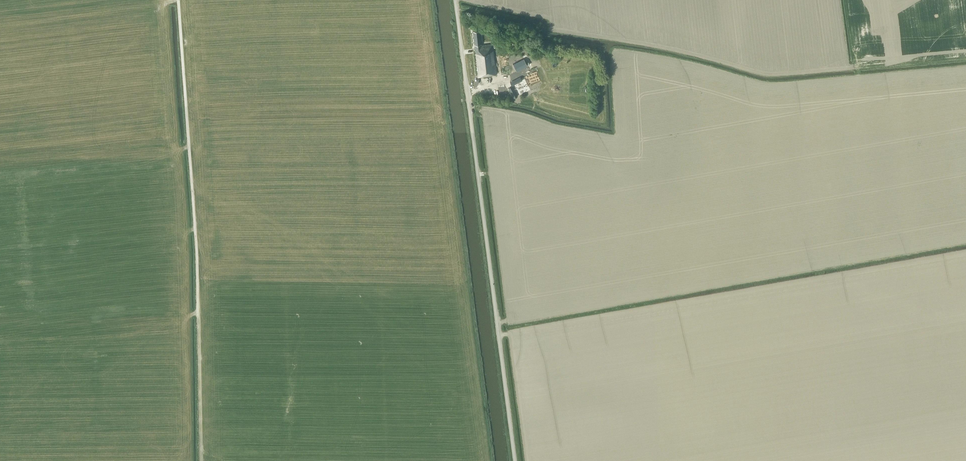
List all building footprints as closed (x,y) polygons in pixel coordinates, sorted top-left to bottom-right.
[(477,76),(497,74),(493,48),(493,44),(481,45),(480,30),(473,30),(475,52),(474,52),(477,76)] [(522,76),(526,86),(541,80),(536,70),(522,76)] [(506,85),(513,96),(519,92),(513,81),(506,85)]
